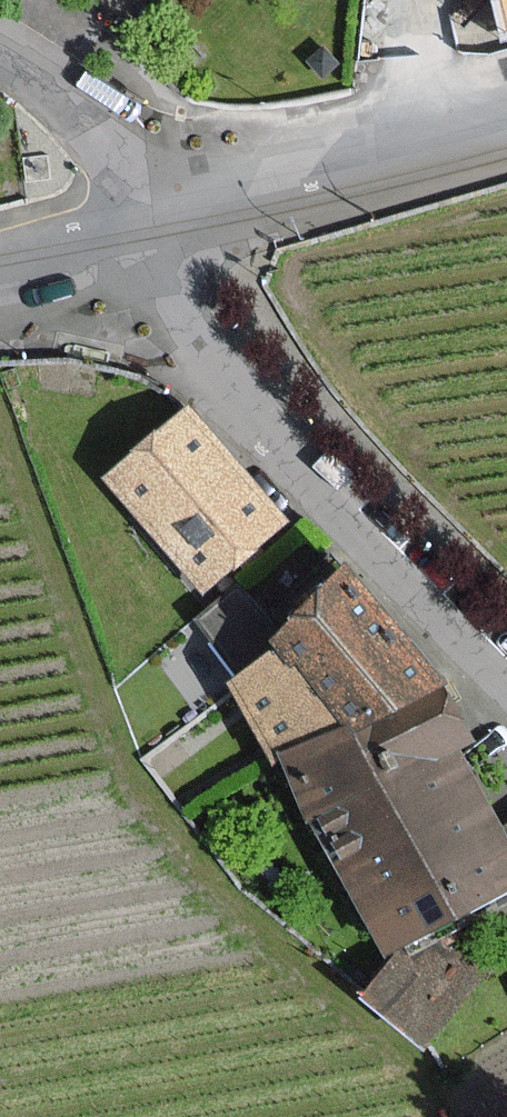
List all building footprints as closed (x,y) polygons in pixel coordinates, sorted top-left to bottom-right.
[(109,480),(205,586),(281,518),(186,412),(109,480)] [(349,569),(278,636),(274,640),(280,651),(289,667),(304,659),(341,723),(352,741),(441,689),(349,569)] [(242,674),(280,651),(274,640),(278,636),(239,587),(199,620),(242,674)] [(304,659),(289,667),(280,651),(242,674),(229,681),(276,761),(283,757),(341,723),(304,659)] [(341,723),(283,757),(395,949),(431,929),(506,885),(506,848),(451,752),(469,741),(441,689),(352,741),(341,723)] [(480,968),(431,929),(395,949),(363,991),(423,1039),(480,968)]
